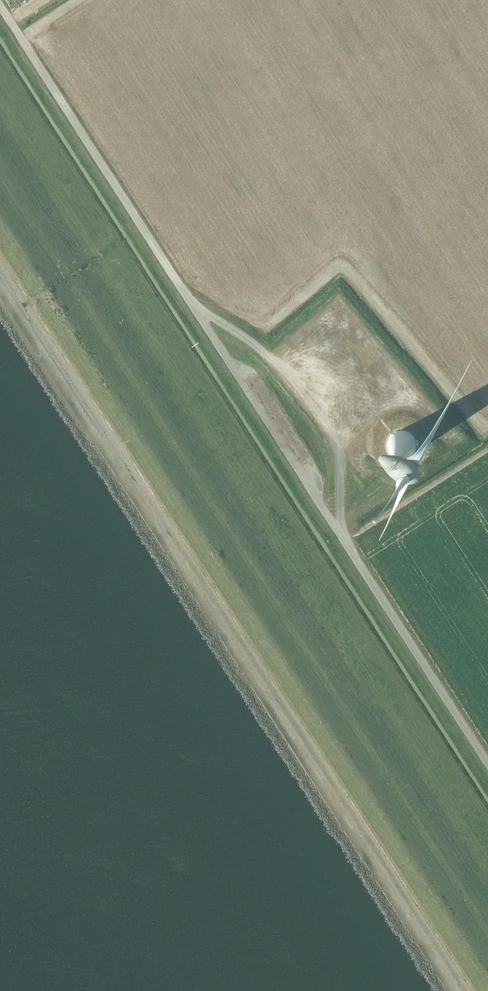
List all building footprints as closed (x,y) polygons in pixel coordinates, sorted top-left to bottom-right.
[(386,439),(385,444),(386,449),(387,453),(390,457),(394,460),(398,461),(403,462),(408,461),(412,458),(415,455),(417,451),(418,446),(418,441),(416,437),(413,433),(409,430),(405,429),(400,429),(396,430),(392,432),(389,435),(386,439)]
